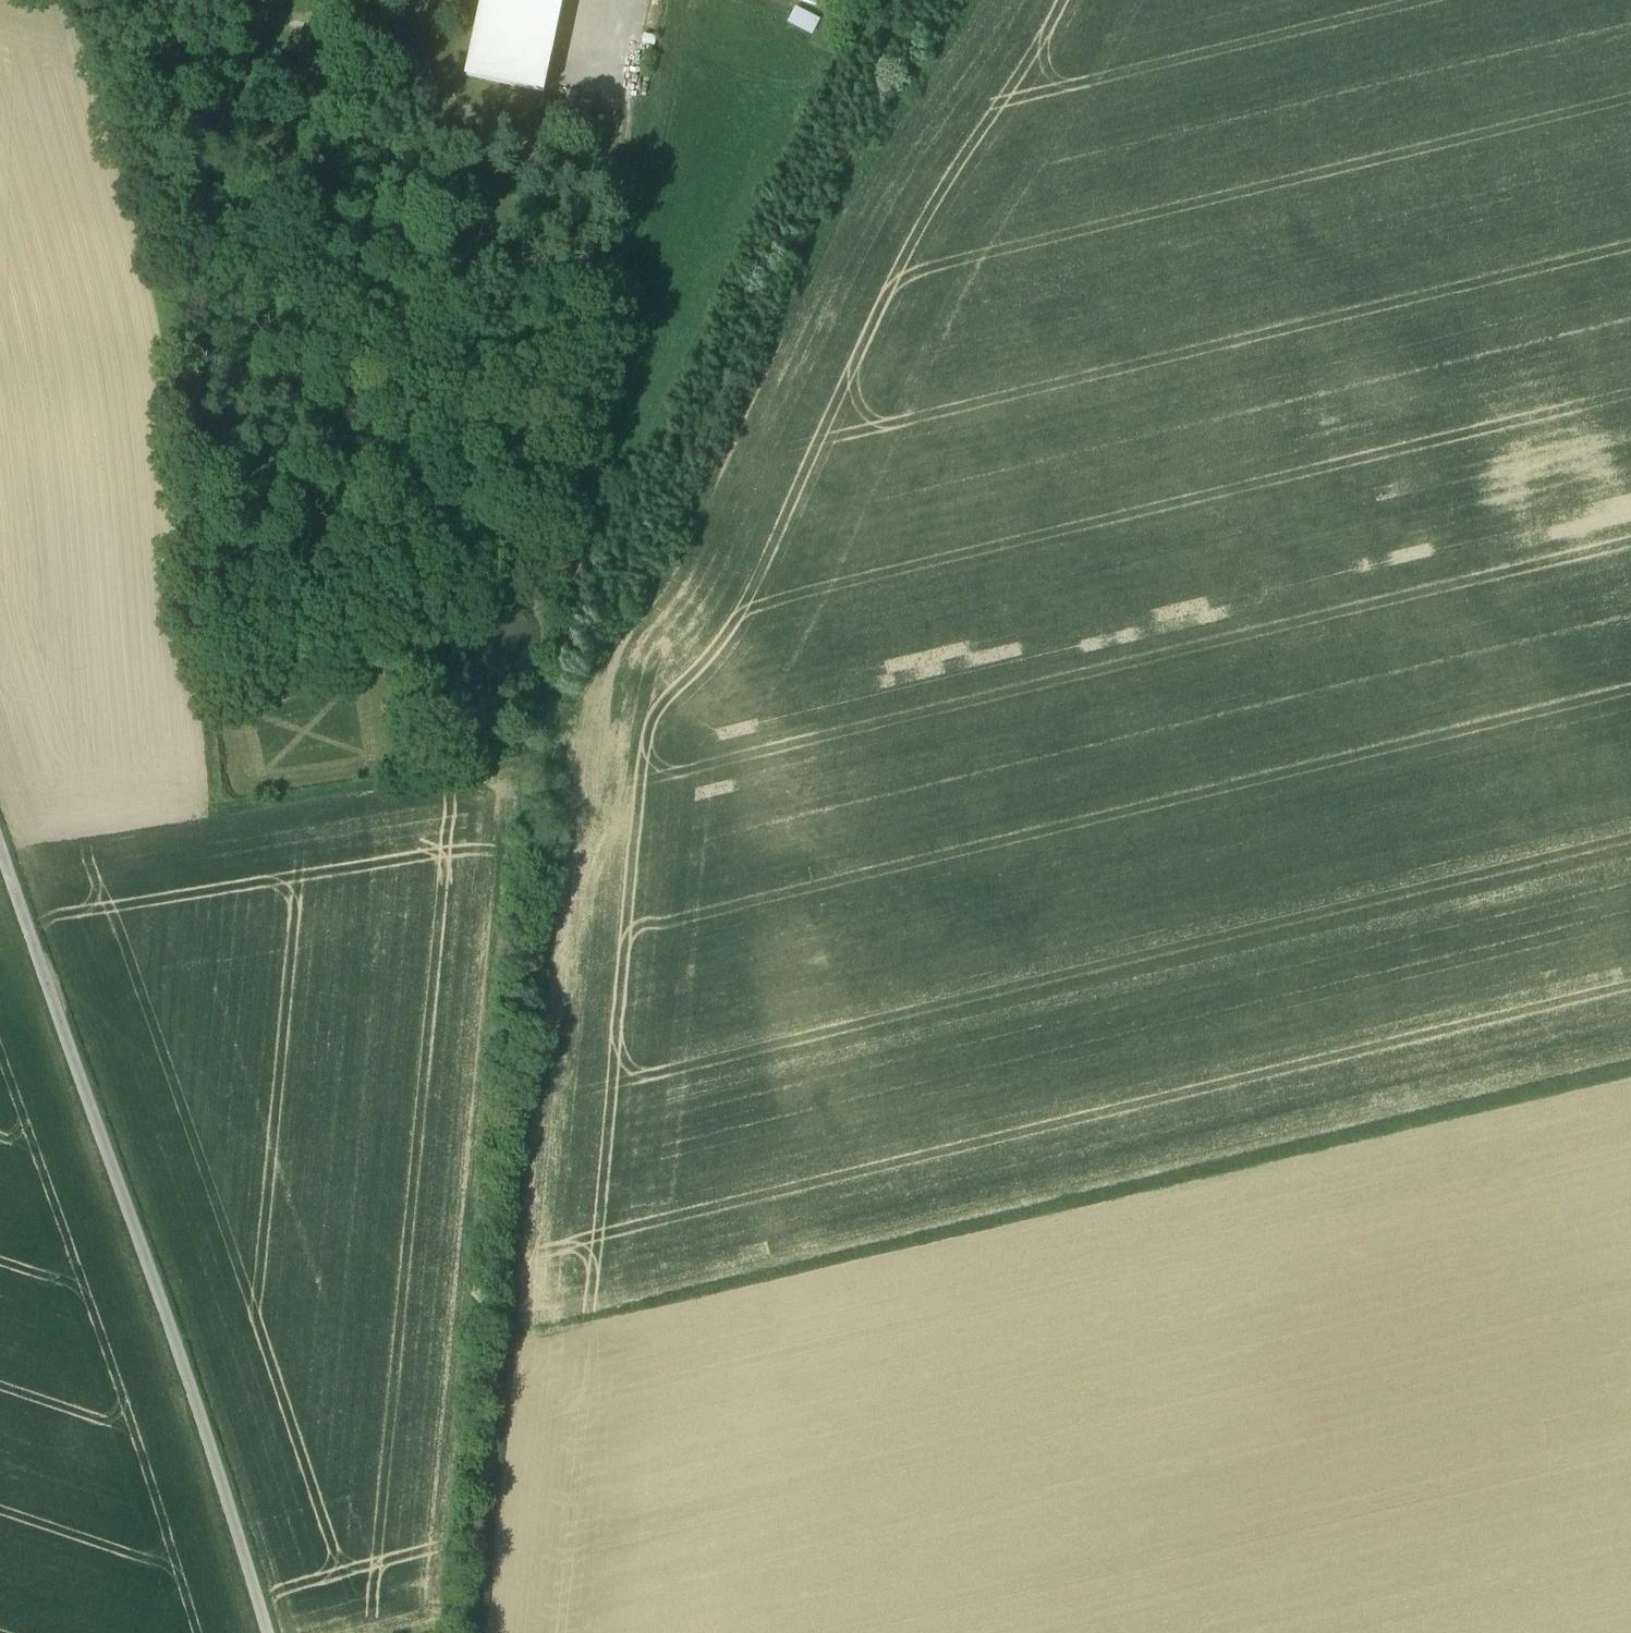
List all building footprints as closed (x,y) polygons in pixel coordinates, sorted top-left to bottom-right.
[(467,76),(543,93),(563,0),(483,0),(467,76)]
